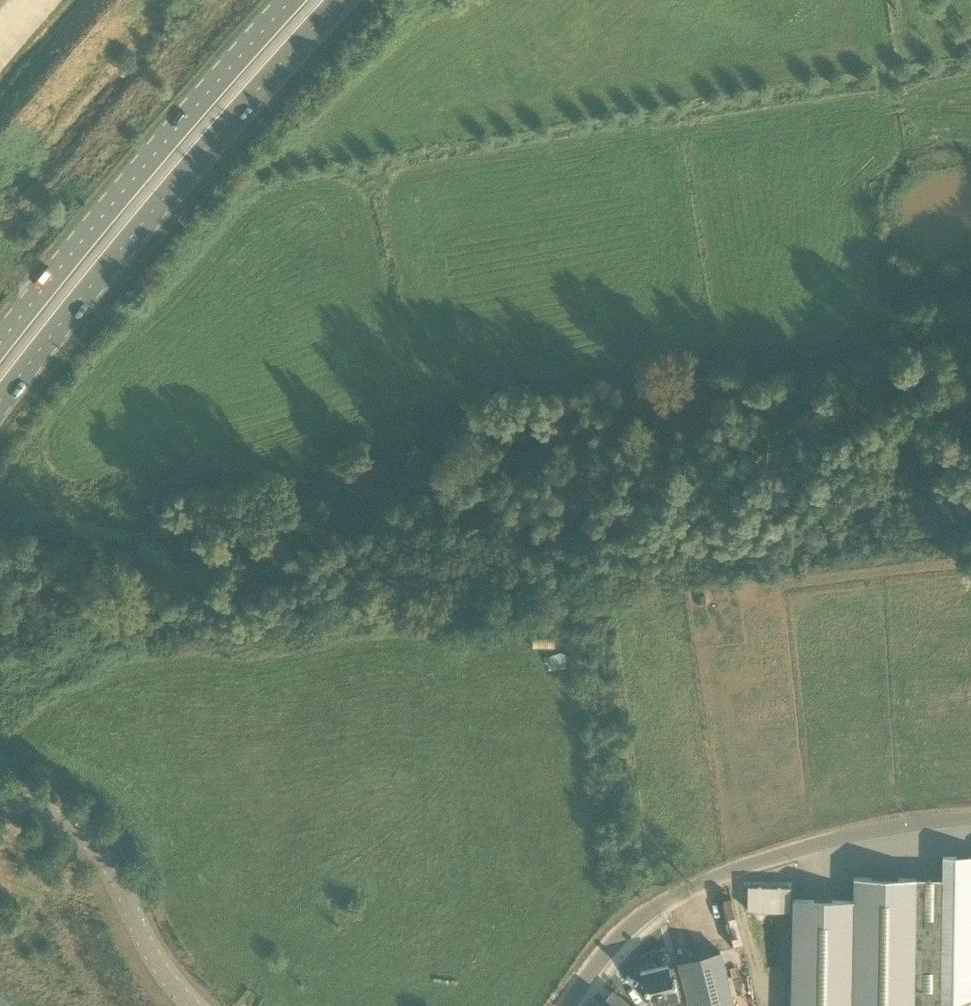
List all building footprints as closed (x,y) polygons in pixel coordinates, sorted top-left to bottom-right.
[(943,857),(943,878),(855,878),(854,900),(793,899),(791,1005),(942,1005),(970,999),(970,857),(943,857)] [(748,886),(748,911),(758,911),(791,911),(791,886),(748,886)] [(720,951),(697,957),(698,958),(680,962),(683,977),(690,1004),(691,1005),(734,1005),(720,951)] [(683,977),(672,980),(668,965),(640,972),(645,990),(648,990),(652,1004),(666,1001),(668,1005),(682,1005),(690,1004),(683,977)]
